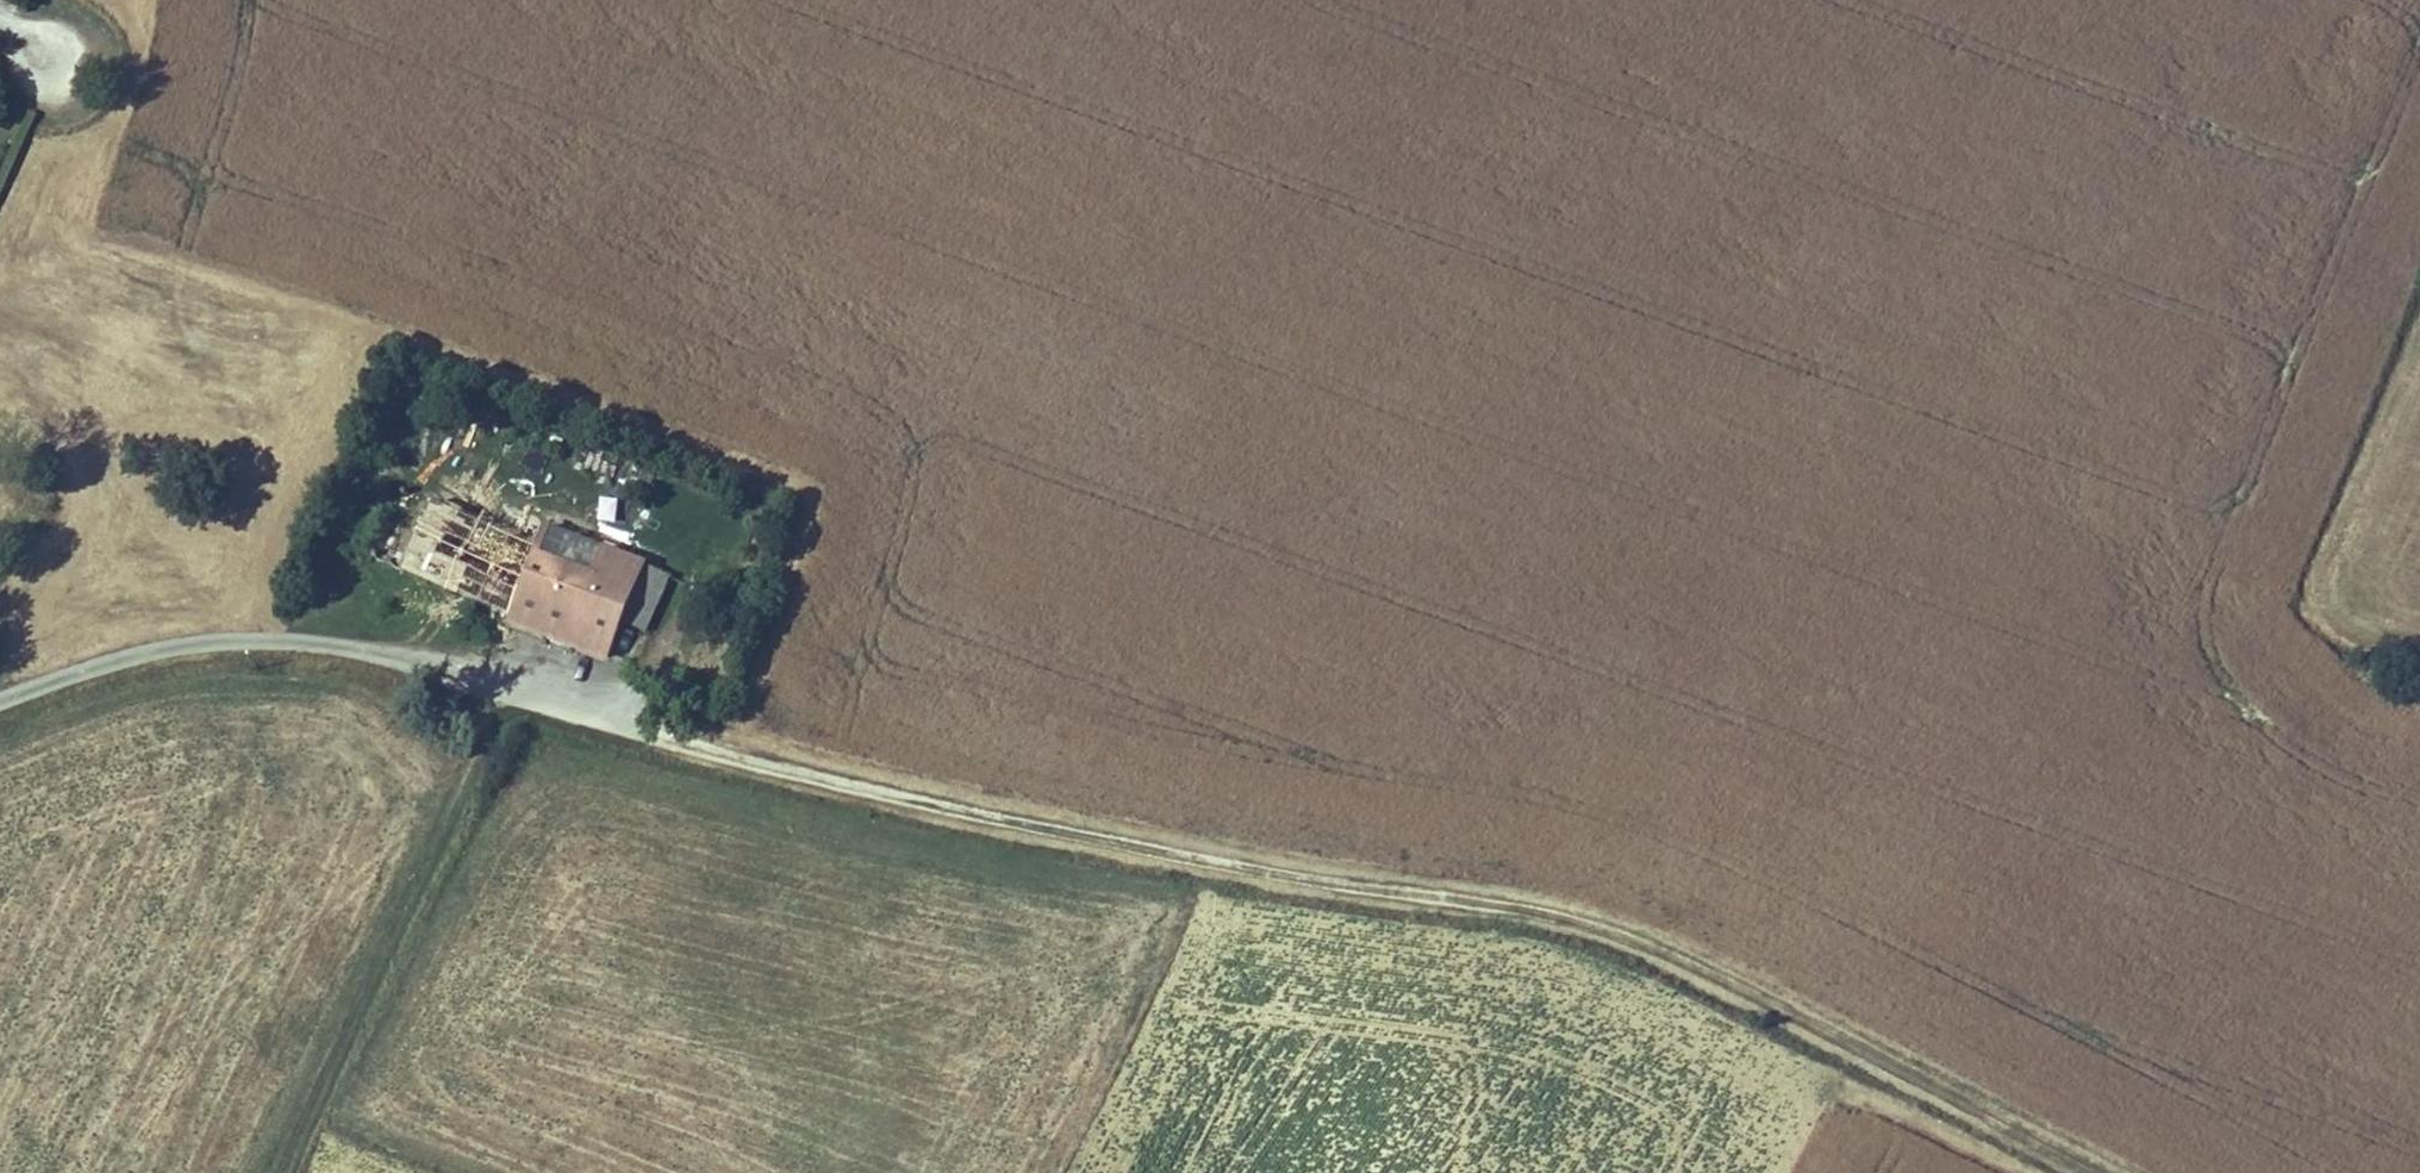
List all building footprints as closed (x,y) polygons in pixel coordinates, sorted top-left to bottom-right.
[(398,557),(533,615),(561,558),(566,546),(429,487),(398,557)] [(617,583),(630,556),(573,530),(566,546),(561,558),(617,583)] [(561,558),(533,615),(586,638),(633,658),(647,628),(669,637),(692,584),(630,556),(617,583),(561,558)]
